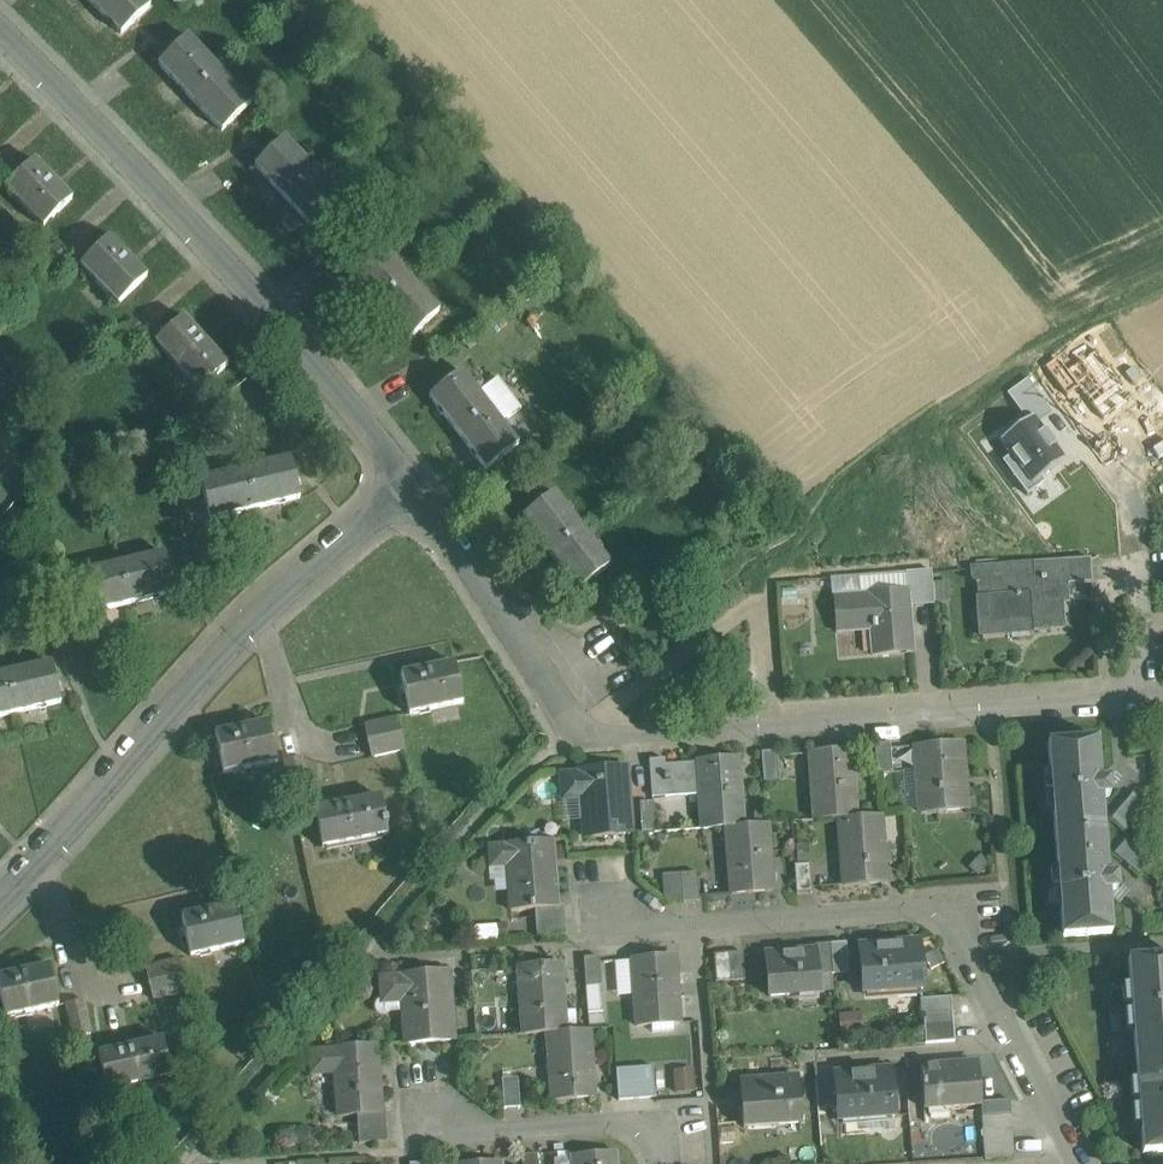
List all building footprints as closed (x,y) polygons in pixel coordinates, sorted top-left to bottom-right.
[(152,7),(145,0),(91,0),(90,1),(122,34),(152,7)] [(190,98),(220,70),(188,36),(158,65),(190,98)] [(222,131),(251,103),(220,70),(190,98),(222,131)] [(286,199),(316,171),(284,138),(255,166),(286,199)] [(34,160),(5,188),(42,227),(72,198),(34,160)] [(318,233),(348,205),(316,171),(286,199),(318,233)] [(146,276),(109,237),(80,265),(117,304),(146,276)] [(57,242),(32,267),(45,279),(70,255),(57,242)] [(378,305),(408,277),(376,244),(346,272),(378,305)] [(410,339),(440,311),(408,277),(378,305),(410,339)] [(183,317),(154,343),(198,391),(227,365),(183,317)] [(458,433),(490,409),(462,372),(430,397),(458,433)] [(1008,395),(1028,423),(1033,419),(1038,424),(1052,414),(1027,380),(1008,395)] [(486,470),(518,445),(490,409),(458,433),(486,470)] [(1040,476),(1063,460),(1038,424),(1033,419),(1028,423),(1001,443),(1010,456),(1003,462),(1026,494),(1044,482),(1040,476)] [(299,498),(290,459),(245,469),(254,509),(299,498)] [(254,509),(245,469),(200,479),(210,519),(254,509)] [(555,492),(522,517),(550,554),(583,529),(555,492)] [(583,529),(550,554),(578,591),(611,566),(583,529)] [(175,592),(165,552),(121,563),(130,603),(175,592)] [(1090,558),(1066,560),(1068,584),(1092,582),(1090,558)] [(1033,562),(1034,577),(1055,575),(1056,585),(1068,584),(1066,560),(1033,562)] [(970,582),(977,581),(1034,577),(1033,562),(969,567),(970,582)] [(130,603),(121,563),(76,574),(85,614),(130,603)] [(905,572),(907,590),(909,590),(910,606),(934,604),(932,570),(905,572)] [(907,590),(905,572),(833,578),(834,596),(907,590)] [(1034,577),(977,581),(978,598),(985,598),(987,627),(1030,624),(1031,631),(1065,628),(1064,602),(1058,603),(1056,585),(1055,575),(1034,577)] [(907,590),(834,596),(837,632),(876,630),(877,652),(872,652),(873,654),(913,652),(910,606),(909,590),(907,590)] [(61,701),(52,662),(7,672),(16,712),(61,701)] [(453,662),(400,673),(409,713),(461,702),(453,662)] [(7,672),(0,674),(0,715),(16,712),(7,672)] [(396,716),(363,724),(371,756),(404,749),(396,716)] [(269,721),(215,733),(223,773),(277,762),(269,721)] [(1097,740),(1049,744),(1056,840),(1104,837),(1101,796),(1110,796),(1109,781),(1100,782),(1097,740)] [(890,744),(875,744),(877,773),(893,772),(890,744)] [(961,744),(916,747),(921,814),(966,810),(961,744)] [(851,750),(810,753),(815,820),(839,818),(856,817),(851,750)] [(777,751),(762,752),(764,781),(780,780),(777,751)] [(302,757),(284,761),(291,794),(309,790),(302,757)] [(665,758),(649,759),(652,797),(667,796),(665,764),(665,758)] [(698,762),(665,764),(667,796),(700,794),(702,829),(726,827),(743,825),(738,758),(697,761),(698,762)] [(625,767),(579,771),(580,773),(561,775),(563,799),(581,797),(584,838),(630,835),(625,767)] [(380,796),(316,808),(324,846),(387,834),(380,796)] [(640,805),(642,833),(655,832),(653,804),(640,805)] [(856,817),(839,818),(843,885),(884,883),(883,862),(890,861),(889,846),(882,846),(880,815),(856,817)] [(743,825),(726,827),(732,895),(772,892),(768,824),(743,825)] [(1104,837),(1056,840),(1063,936),(1111,933),(1108,891),(1117,891),(1115,876),(1107,877),(1104,837)] [(551,840),(487,845),(489,869),(508,868),(511,911),(535,910),(535,908),(556,906),(551,840)] [(809,865),(795,866),(797,894),(811,893),(809,865)] [(697,873),(681,874),(683,901),(683,902),(699,901),(697,873)] [(663,899),(667,902),(683,901),(681,874),(662,876),(663,899)] [(236,905),(181,917),(190,957),(244,945),(236,905)] [(556,906),(535,908),(535,910),(536,922),(564,920),(563,906),(556,906)] [(564,920),(536,922),(537,937),(566,935),(564,920)] [(918,941),(861,946),(864,992),(922,987),(918,941)] [(847,943),(830,944),(832,973),(849,971),(847,943)] [(830,944),(815,945),(816,950),(818,974),(832,973),(830,944)] [(816,950),(765,954),(769,996),(820,993),(818,974),(816,950)] [(743,952),(728,953),(730,981),(745,979),(743,952)] [(728,953),(714,954),(716,982),(730,981),(728,953)] [(675,956),(631,960),(636,1027),(680,1023),(675,956)] [(599,957),(584,959),(586,987),(601,986),(599,957)] [(1128,960),(1135,1057),(1162,1055),(1162,957),(1128,960)] [(179,960),(146,968),(154,1000),(187,992),(179,960)] [(560,964),(519,967),(524,1035),(548,1033),(565,1032),(560,964)] [(0,978),(0,991),(6,1018),(59,1006),(50,967),(0,978)] [(445,973),(402,976),(402,977),(382,978),(384,1001),(406,999),(407,1022),(405,1022),(407,1043),(452,1040),(450,1001),(447,1001),(445,973)] [(951,997),(921,999),(922,1015),(923,1015),(952,1013),(951,997)] [(84,1001),(66,1006),(74,1038),(92,1034),(84,1001)] [(861,1013),(840,1015),(842,1045),(863,1043),(861,1013)] [(952,1013),(923,1015),(924,1029),(953,1026),(952,1013)] [(953,1026),(924,1029),(925,1043),(954,1041),(953,1026)] [(565,1032),(548,1033),(553,1100),(594,1097),(589,1030),(565,1032)] [(163,1040),(100,1054),(108,1092),(172,1078),(163,1040)] [(377,1046),(310,1051),(310,1052),(311,1052),(313,1075),(314,1075),(314,1073),(335,1072),(339,1115),(337,1115),(338,1116),(357,1115),(381,1113),(381,1111),(376,1047),(377,1047),(377,1046)] [(1135,1057),(1143,1153),(1162,1151),(1162,1055),(1135,1057)] [(977,1063),(920,1067),(923,1108),(980,1104),(977,1063)] [(891,1069),(834,1074),(835,1080),(837,1107),(838,1120),(895,1115),(891,1069)] [(631,1070),(616,1071),(618,1100),(633,1099),(631,1070)] [(798,1077),(740,1082),(743,1128),(801,1124),(798,1077)] [(518,1079),(502,1080),(504,1108),(520,1107),(518,1079)] [(835,1080),(816,1081),(818,1108),(837,1107),(835,1080)] [(1009,1100),(981,1102),(982,1116),(1011,1114),(1009,1100)] [(381,1113),(357,1115),(358,1128),(387,1126),(386,1111),(381,1111),(381,1113)] [(1011,1114),(982,1116),(983,1131),(1011,1129),(1011,1114)] [(387,1126),(358,1128),(359,1144),(388,1141),(387,1126)] [(1011,1129),(983,1131),(984,1145),(1013,1143),(1011,1129)] [(1013,1143),(984,1145),(985,1160),(1014,1158),(1013,1143)] [(573,1156),(573,1163),(616,1163),(615,1153),(573,1156)] [(522,1156),(523,1163),(539,1163),(538,1154),(522,1156)]
